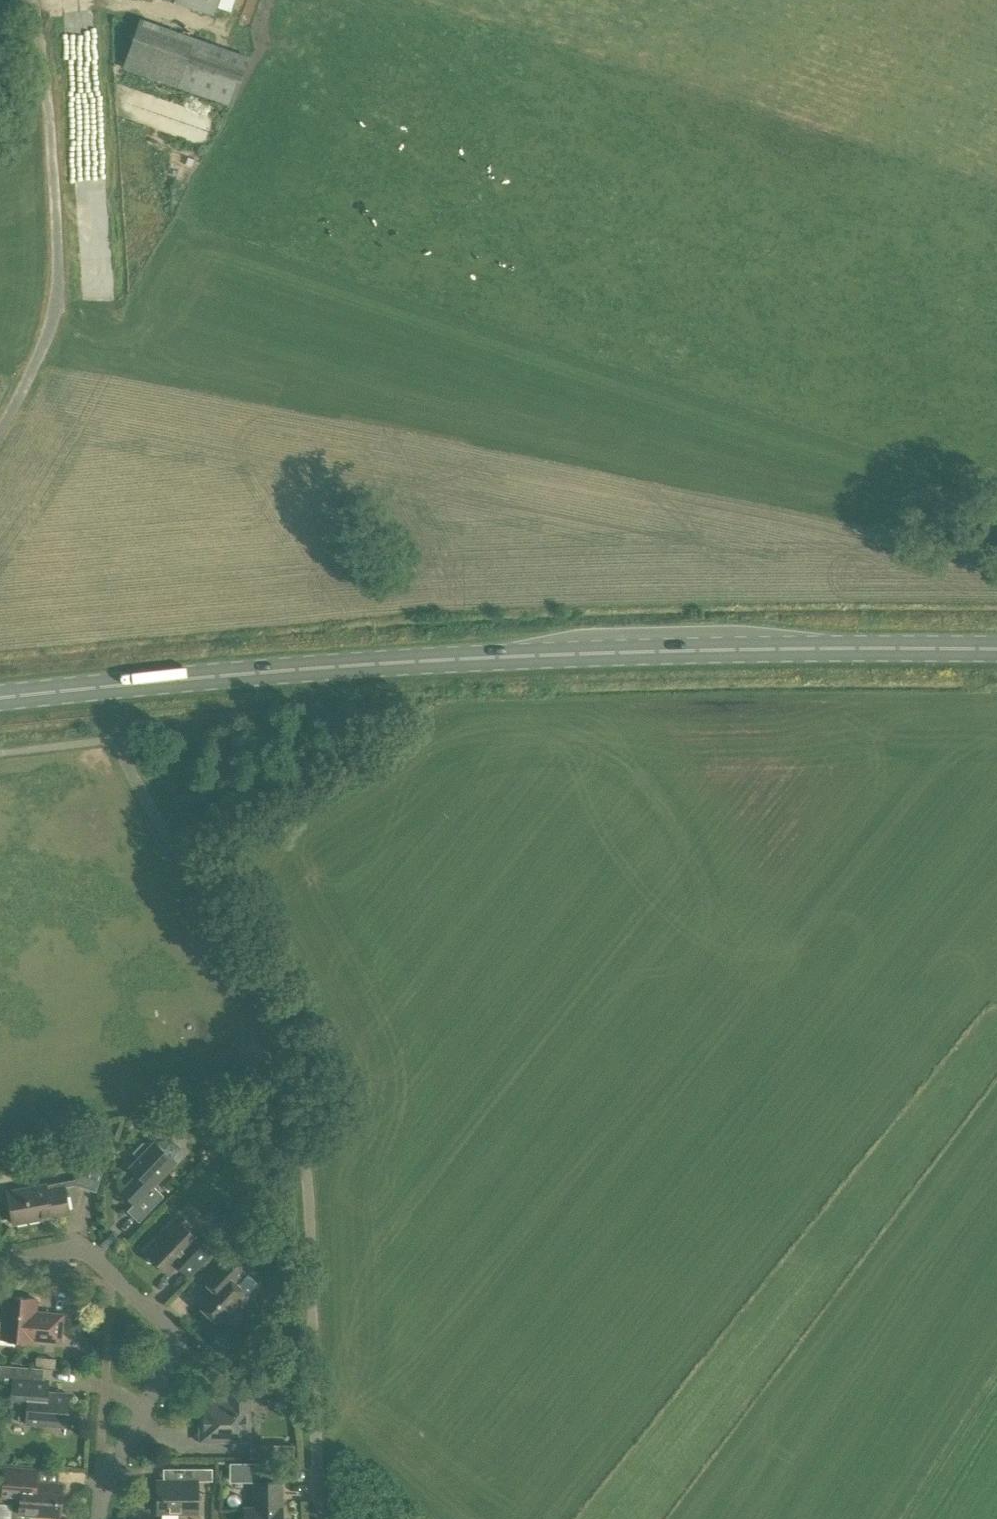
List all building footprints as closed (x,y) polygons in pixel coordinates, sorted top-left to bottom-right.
[(214,14),(219,0),(174,0),(214,14)] [(233,106),(250,57),(140,18),(123,68),(233,106)] [(175,1161),(154,1142),(152,1144),(151,1143),(142,1143),(143,1155),(130,1168),(138,1175),(122,1192),(134,1203),(128,1211),(140,1222),(164,1195),(153,1185),(175,1161)] [(82,1161),(75,1184),(95,1190),(102,1165),(83,1159),(82,1161)] [(47,1189),(46,1184),(7,1191),(14,1223),(69,1212),(64,1185),(47,1189)] [(187,1253),(198,1264),(215,1247),(204,1237),(200,1240),(176,1217),(145,1250),(149,1254),(149,1261),(156,1261),(169,1272),(187,1253)] [(235,1322),(236,1321),(237,1320),(238,1319),(238,1318),(239,1316),(239,1314),(238,1313),(238,1312),(237,1311),(236,1309),(235,1308),(247,1296),(235,1285),(247,1271),(226,1252),(205,1276),(213,1284),(196,1303),(220,1325),(224,1321),(225,1322),(226,1323),(227,1323),(229,1324),(231,1324),(233,1323),(235,1322)] [(61,1342),(64,1314),(37,1311),(38,1298),(6,1295),(1,1337),(33,1341),(34,1339),(61,1342)] [(68,1393),(42,1392),(43,1368),(0,1365),(0,1390),(13,1391),(12,1405),(19,1405),(18,1421),(28,1421),(27,1423),(66,1425),(68,1393)] [(250,1440),(249,1391),(210,1391),(210,1403),(205,1403),(205,1429),(211,1429),(211,1441),(250,1440)] [(263,1460),(229,1460),(229,1477),(263,1478),(263,1460)] [(60,1517),(62,1484),(36,1482),(37,1470),(5,1467),(3,1496),(21,1498),(19,1513),(60,1517)] [(179,1513),(198,1513),(197,1481),(212,1480),(212,1468),(183,1469),(183,1481),(157,1481),(158,1514),(162,1514),(162,1518),(179,1518),(179,1513)] [(281,1481),(253,1482),(253,1508),(244,1508),(244,1518),(282,1518),(281,1481)]
